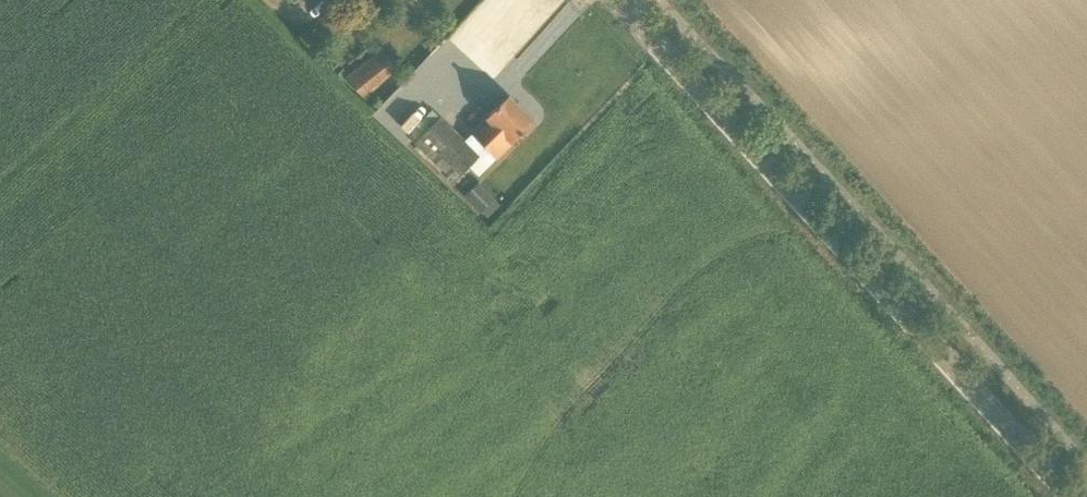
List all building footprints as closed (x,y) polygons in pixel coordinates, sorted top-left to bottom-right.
[(463,23),(475,34),(495,11),(509,23),(493,42),(513,58),(562,0),(482,0),(463,23)] [(362,96),(398,69),(381,48),(346,75),(362,96)] [(422,62),(371,112),(384,125),(389,120),(396,128),(421,104),(411,94),(433,73),(422,62)] [(498,158),(535,121),(508,94),(471,131),(472,132),(488,149),(498,158)] [(423,133),(413,144),(453,184),(481,156),(465,139),(441,116),(439,118),(423,133)] [(477,216),(488,204),(472,189),(461,201),(477,216)]
